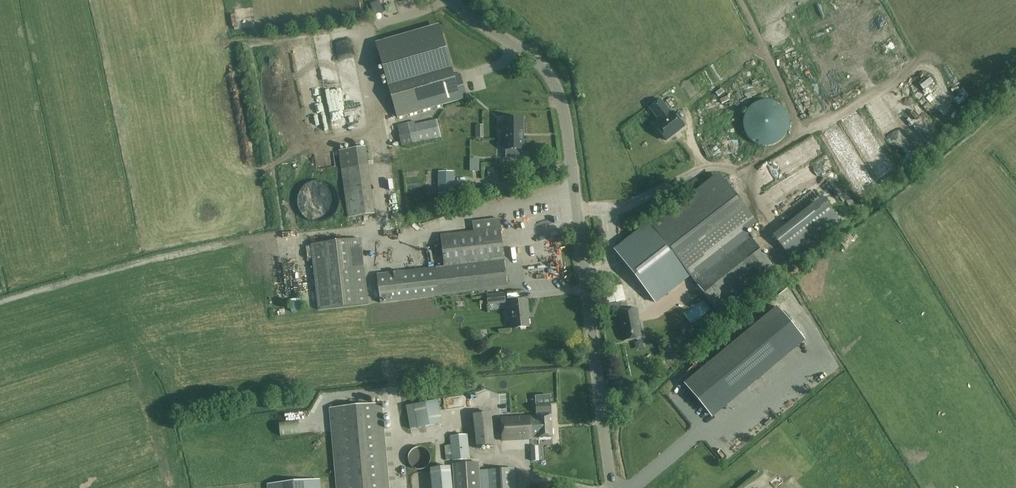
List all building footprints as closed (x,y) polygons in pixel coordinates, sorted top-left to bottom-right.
[(757,11),(771,9),(770,0),(761,0),(762,4),(756,5),(757,11)] [(904,0),(914,18),(920,14),(912,0),(905,0),(904,0)] [(441,101),(442,103),(466,96),(459,72),(453,74),(438,23),(376,41),(397,116),(397,114),(441,101)] [(934,44),(924,48),(926,53),(936,49),(934,44)] [(745,50),(736,56),(746,71),(755,65),(745,50)] [(763,79),(754,83),(757,90),(766,86),(763,79)] [(323,89),(333,119),(338,117),(328,87),(323,89)] [(702,89),(689,94),(691,99),(703,95),(702,89)] [(661,99),(650,107),(661,122),(655,126),(666,140),(684,126),(673,112),(672,113),(661,99)] [(756,143),(762,145),(769,145),(775,143),(781,139),(785,134),(788,127),(788,120),(786,114),(783,109),(779,104),(773,101),(767,100),(760,101),(755,103),(749,107),(746,112),(743,117),(743,124),(744,130),(746,135),(751,140),(756,143)] [(807,113),(814,107),(809,100),(802,106),(807,113)] [(860,112),(867,106),(863,102),(856,108),(860,112)] [(851,105),(846,111),(849,114),(854,107),(851,105)] [(521,149),(523,149),(523,118),(505,119),(505,150),(506,150),(506,158),(521,158),(521,149)] [(402,146),(441,137),(437,119),(415,124),(414,120),(397,124),(402,146)] [(497,129),(481,129),(481,119),(449,119),(449,146),(461,146),(461,142),(497,141),(497,129)] [(338,150),(348,217),(375,213),(365,146),(338,150)] [(702,176),(705,179),(716,170),(714,166),(702,176)] [(453,172),(438,172),(438,193),(452,193),(453,172)] [(720,176),(653,228),(664,241),(672,252),(690,275),(747,230),(756,223),(720,176)] [(507,288),(501,228),(500,218),(472,221),(474,231),(440,235),(444,267),(376,275),(380,303),(507,288)] [(649,229),(639,231),(641,239),(651,237),(649,229)] [(690,275),(720,314),(777,270),(747,230),(690,275)] [(311,244),(318,310),(369,304),(361,238),(311,244)] [(435,254),(422,256),(424,262),(436,260),(435,254)] [(619,280),(611,281),(614,297),(622,295),(619,280)] [(299,291),(286,293),(288,305),(300,304),(299,291)] [(504,292),(487,294),(488,304),(505,302),(504,292)] [(703,294),(682,308),(687,315),(707,300),(703,294)] [(527,313),(528,313),(527,300),(509,302),(512,328),(529,326),(527,313)] [(802,338),(777,307),(684,383),(710,414),(802,338)] [(636,308),(618,312),(623,341),(642,337),(636,308)] [(445,401),(454,400),(452,390),(444,391),(445,401)] [(406,406),(411,429),(442,424),(438,400),(406,406)] [(537,416),(528,416),(501,418),(502,441),(552,438),(550,403),(536,404),(537,416)] [(382,404),(329,409),(337,487),(389,487),(382,404)] [(473,415),(477,447),(494,445),(490,413),(473,415)] [(453,460),(453,461),(469,459),(467,434),(450,436),(451,445),(445,446),(446,460),(453,460)] [(424,441),(406,442),(406,458),(425,457),(424,441)] [(479,463),(453,465),(455,487),(481,487),(479,463)] [(450,467),(430,469),(432,487),(452,487),(450,467)] [(481,487),(516,487),(514,469),(480,471),(481,487)] [(319,479),(267,484),(268,487),(320,487),(319,479)]
